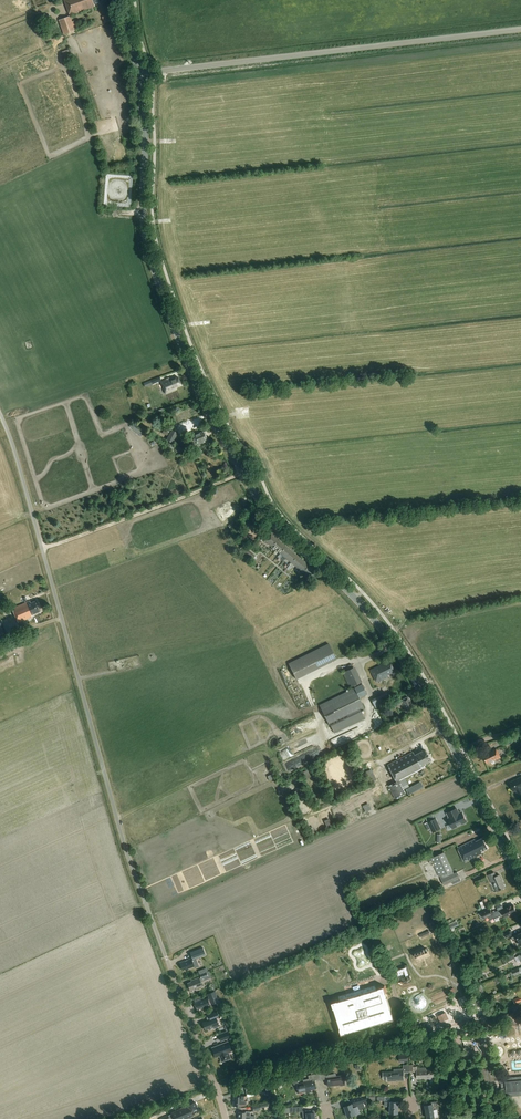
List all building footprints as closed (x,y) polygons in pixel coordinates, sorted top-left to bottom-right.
[(103,0),(65,0),(70,15),(97,5),(96,3),(103,0)] [(102,17),(105,23),(110,21),(109,19),(111,18),(110,16),(108,16),(108,15),(102,17)] [(70,16),(59,20),(64,34),(76,30),(74,26),(76,25),(74,21),(72,21),(70,16)] [(49,29),(42,33),(46,41),(48,40),(50,42),(54,40),(49,29)] [(63,52),(67,60),(71,58),(71,56),(75,55),(72,48),(63,52)] [(176,387),(181,385),(178,376),(171,379),(171,378),(161,381),(166,393),(176,389),(176,387)] [(172,430),(167,439),(173,443),(178,433),(172,430)] [(193,435),(193,437),(191,438),(195,446),(200,443),(200,442),(207,438),(204,430),(193,435)] [(271,545),(277,538),(275,536),(276,535),(273,532),(265,540),(271,545)] [(277,538),(271,545),(274,548),(274,547),(277,550),(283,543),(277,538)] [(283,543),(277,550),(283,554),(288,547),(283,543)] [(253,559),(256,556),(243,545),(240,548),(253,559)] [(288,547),(283,554),(288,559),(294,552),(288,547)] [(294,552),(288,559),(294,564),(300,557),(294,552)] [(300,557),(294,564),(300,569),(305,562),(300,557)] [(305,562),(300,569),(303,572),(305,574),(311,566),(305,562)] [(312,567),(311,566),(305,574),(310,578),(318,569),(314,565),(312,567)] [(32,614),(40,610),(35,600),(31,602),(30,600),(13,608),(19,622),(33,615),(32,614)] [(0,623),(0,637),(9,633),(3,621),(0,623)] [(298,677),(340,660),(333,643),(291,661),(298,677)] [(389,660),(370,670),(376,682),(385,677),(384,675),(394,670),(389,660)] [(364,682),(359,666),(345,671),(350,687),(364,682)] [(365,717),(362,710),(365,709),(360,697),(367,694),(362,684),(321,704),(331,725),(332,725),(335,731),(365,717)] [(374,699),(377,707),(396,699),(392,691),(374,699)] [(405,712),(414,708),(408,696),(400,701),(399,700),(394,702),(394,703),(392,704),(394,708),(401,704),(405,712)] [(373,741),(380,739),(378,732),(371,735),(373,741)] [(506,739),(508,745),(516,741),(514,736),(506,739)] [(495,760),(501,757),(496,748),(483,755),(487,763),(494,759),(495,760)] [(388,764),(397,781),(389,785),(395,798),(405,793),(399,781),(421,769),(420,767),(424,765),(423,763),(429,760),(423,750),(413,755),(411,753),(388,764)] [(510,783),(514,791),(517,790),(519,795),(520,794),(520,777),(510,783)] [(409,794),(422,787),(419,782),(406,789),(409,794)] [(365,805),(368,812),(374,809),(371,802),(365,805)] [(447,826),(449,830),(452,828),(453,828),(466,821),(462,812),(459,814),(456,808),(447,813),(450,818),(448,819),(450,824),(447,826)] [(435,818),(425,824),(428,830),(431,829),(432,832),(440,828),(435,818)] [(480,852),(487,848),(482,838),(476,841),(476,840),(458,848),(464,862),(481,854),(480,852)] [(439,876),(440,876),(444,885),(461,878),(458,872),(455,873),(444,851),(429,859),(431,864),(433,863),(439,876)] [(497,890),(505,887),(499,874),(496,875),(495,871),(488,874),(491,882),(493,881),(497,890)] [(502,906),(497,908),(501,917),(503,916),(504,916),(515,911),(512,904),(503,908),(502,906)] [(490,908),(481,912),(485,918),(493,914),(490,908)] [(518,933),(518,932),(515,933),(515,934),(513,935),(510,929),(503,933),(505,937),(510,935),(513,940),(517,938),(520,945),(520,932),(518,933)] [(203,947),(190,952),(191,954),(193,959),(193,960),(196,958),(206,955),(203,947)] [(427,948),(415,953),(417,957),(429,951),(427,948)] [(515,958),(514,954),(505,958),(507,963),(509,962),(508,961),(515,958)] [(191,958),(180,963),(182,969),(184,969),(184,970),(194,966),(195,968),(198,966),(199,966),(196,958),(193,960),(193,959),(192,960),(191,959),(191,958)] [(408,972),(409,975),(412,974),(410,965),(399,969),(401,975),(408,972)] [(189,983),(188,983),(190,990),(202,986),(200,980),(206,978),(206,977),(208,976),(210,975),(209,971),(207,972),(200,974),(201,977),(200,978),(199,978),(188,982),(189,983)] [(348,1032),(388,1020),(389,1021),(396,1019),(393,1012),(392,1012),(391,1008),(390,1005),(388,997),(387,997),(386,992),(387,992),(385,985),(378,987),(379,989),(377,989),(375,985),(348,993),(339,996),(340,1000),(338,1001),(338,1000),(331,1002),(333,1009),(334,1008),(341,1028),(339,1029),(341,1036),(348,1034),(348,1032)] [(221,1009),(218,1001),(214,991),(207,994),(209,999),(208,999),(208,998),(195,1003),(198,1009),(201,1008),(202,1010),(211,1007),(209,1002),(210,1002),(211,1004),(216,1002),(218,1007),(216,1007),(218,1011),(221,1009)] [(208,1014),(208,1015),(210,1018),(207,1019),(207,1020),(202,1022),(205,1029),(209,1028),(210,1029),(219,1025),(216,1017),(218,1016),(216,1011),(208,1014)] [(446,1012),(438,1016),(441,1022),(449,1019),(446,1012)] [(218,1034),(221,1041),(230,1037),(228,1030),(218,1034)] [(228,1041),(212,1047),(216,1057),(220,1055),(222,1061),(231,1058),(228,1052),(232,1051),(228,1041)] [(399,1054),(400,1062),(409,1061),(408,1053),(399,1054)] [(410,1071),(410,1064),(403,1065),(403,1068),(394,1068),(394,1071),(384,1071),(384,1079),(388,1078),(388,1080),(396,1080),(396,1079),(403,1079),(403,1071),(410,1071)] [(426,1066),(417,1066),(417,1078),(425,1077),(425,1078),(434,1078),(433,1068),(426,1069),(426,1066)] [(509,1077),(507,1077),(502,1077),(499,1077),(499,1074),(490,1074),(490,1067),(482,1068),(483,1081),(500,1080),(500,1082),(501,1082),(503,1097),(520,1095),(520,1076),(509,1077)] [(326,1071),(319,1072),(321,1080),(327,1079),(328,1086),(340,1084),(341,1086),(346,1085),(344,1074),(337,1076),(336,1073),(326,1075),(326,1071)] [(303,1080),(304,1082),(299,1083),(298,1079),(296,1079),(297,1083),(296,1083),(298,1092),(307,1090),(308,1092),(311,1091),(310,1089),(316,1087),(315,1080),(317,1080),(317,1081),(321,1080),(319,1072),(312,1074),(312,1077),(308,1078),(309,1079),(303,1080)] [(352,1103),(344,1105),(348,1117),(361,1113),(359,1109),(365,1107),(364,1102),(369,1100),(367,1094),(352,1098),(354,1104),(352,1104),(352,1103)] [(241,1095),(241,1096),(234,1096),(234,1105),(241,1106),(241,1105),(244,1105),(247,1103),(247,1100),(246,1100),(246,1095),(241,1095)] [(398,1112),(398,1101),(384,1100),(384,1104),(390,1105),(390,1112),(398,1112)] [(438,1108),(437,1101),(431,1102),(432,1104),(425,1105),(427,1118),(438,1116),(437,1108),(438,1108)] [(190,1114),(199,1110),(195,1102),(187,1106),(173,1112),(175,1118),(189,1112),(190,1114)] [(518,1105),(513,1108),(517,1117),(520,1115),(520,1110),(518,1105)] [(314,1111),(314,1110),(311,1110),(310,1110),(302,1110),(303,1117),(307,1117),(307,1118),(315,1118),(314,1111)]
